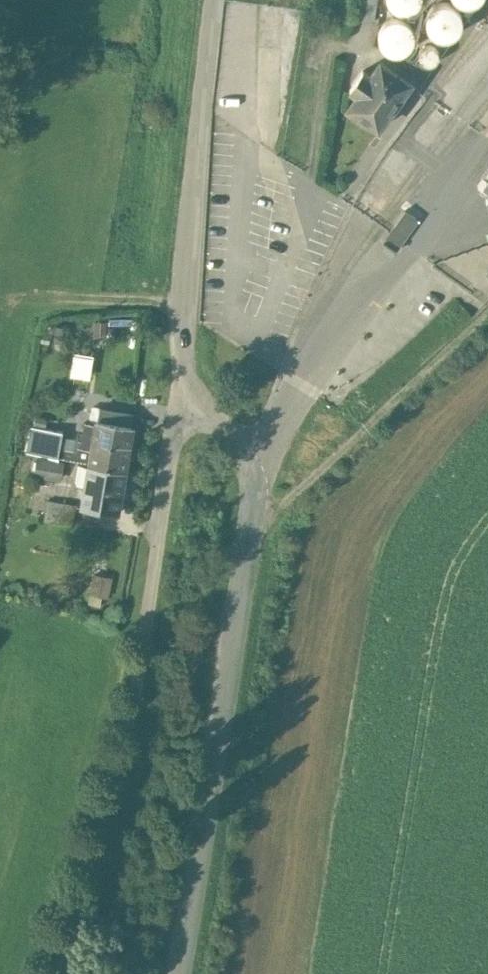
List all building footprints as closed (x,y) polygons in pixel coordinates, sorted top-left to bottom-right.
[(442,26),(466,33),(475,4),(464,0),(450,0),(442,26)] [(393,20),(393,47),(416,47),(416,21),(393,20)] [(349,109),(386,134),(419,84),(382,60),(349,109)] [(414,203),(390,241),(404,249),(427,211),(414,203)] [(77,350),(75,372),(94,374),(95,351),(77,350)] [(97,420),(84,504),(125,510),(138,426),(97,420)] [(38,475),(66,476),(67,455),(39,454),(38,475)] [(73,521),(78,502),(50,495),(45,514),(73,521)] [(107,603),(113,572),(94,568),(88,599),(107,603)]
